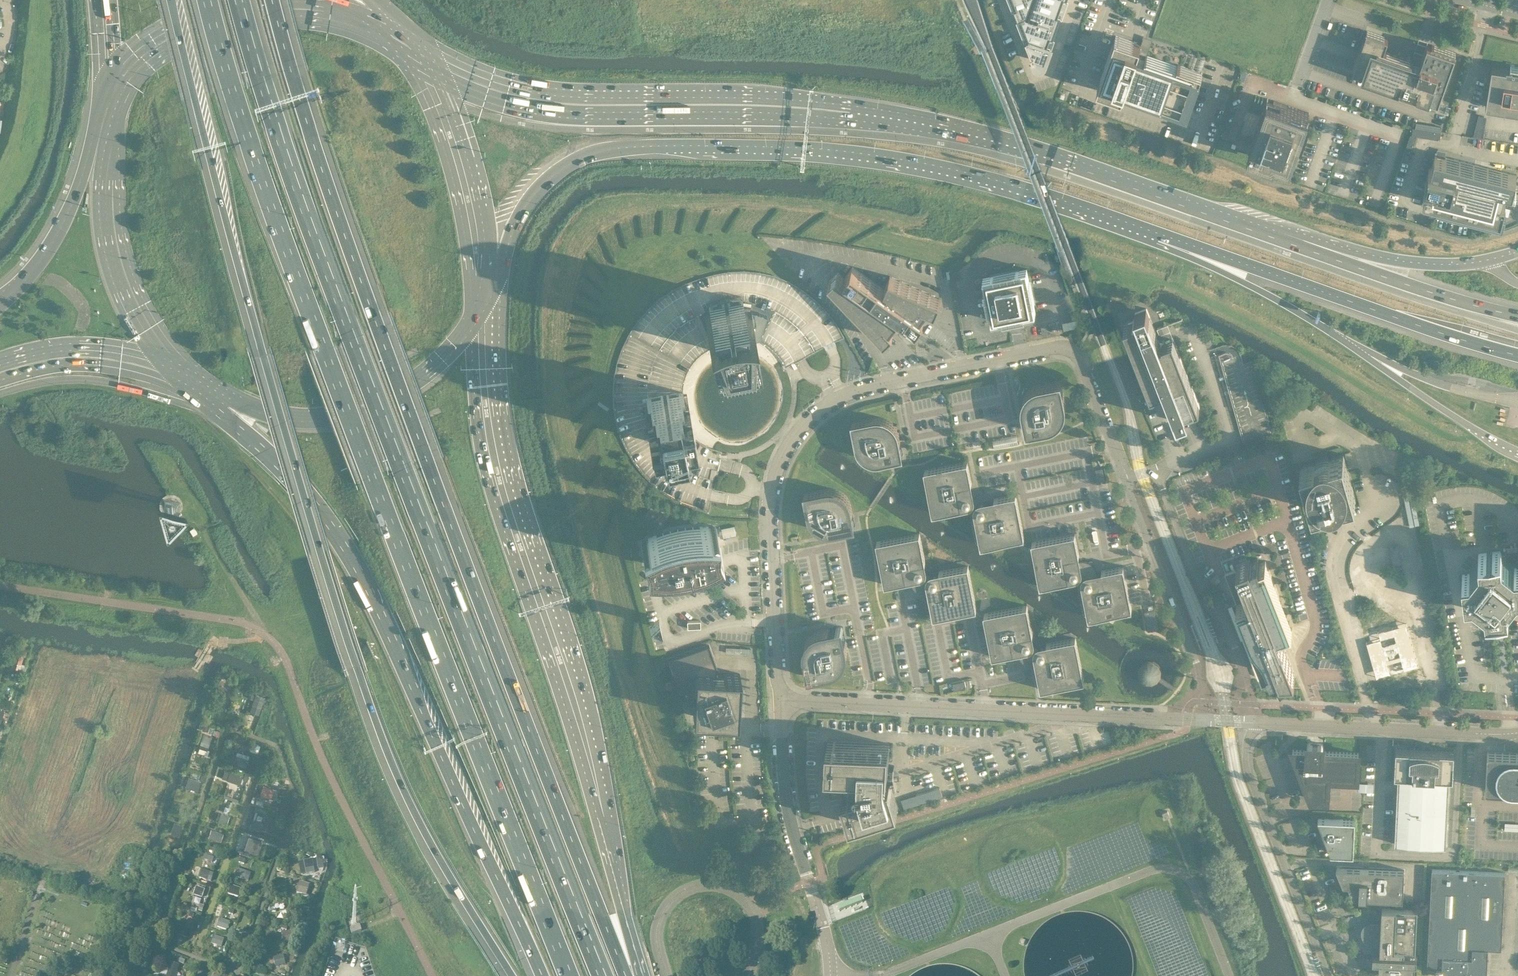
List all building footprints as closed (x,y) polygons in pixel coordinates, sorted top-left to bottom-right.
[(1017,8),(1015,9),(1014,8),(1013,8),(1018,21),(1019,20),(1021,19),(1029,39),(1028,39),(1027,40),(1026,39),(1026,40),(1031,54),(1033,59),(1035,59),(1034,58),(1045,61),(1050,46),(1049,45),(1049,46),(1047,46),(1050,37),(1052,37),(1052,38),(1053,39),(1057,27),(1061,16),(1060,16),(1058,16),(1061,7),(1063,0),(1014,0),(1017,8)] [(1179,33),(1282,69),(1306,1),(1302,0),(1190,0),(1179,33)] [(1352,71),(1399,88),(1438,102),(1456,53),(1431,44),(1431,45),(1427,44),(1421,61),(1416,59),(1413,58),(1412,61),(1384,51),(1388,39),(1384,37),(1367,31),(1352,71)] [(1164,104),(1188,113),(1202,73),(1178,64),(1177,65),(1147,55),(1147,54),(1146,54),(1147,50),(1144,48),(1140,47),(1141,44),(1116,35),(1097,88),(1122,96),(1126,87),(1133,89),(1132,92),(1134,92),(1164,103),(1164,104)] [(1485,106),(1517,111),(1517,67),(1510,66),(1510,69),(1492,66),(1485,106)] [(1267,98),(1247,153),(1275,163),(1276,159),(1291,165),(1309,112),(1267,98)] [(1226,124),(1222,136),(1228,138),(1232,126),(1226,124)] [(1440,139),(1441,132),(1413,127),(1412,134),(1410,134),(1406,147),(1412,149),(1417,136),(1440,139)] [(1483,131),(1480,130),(1475,129),(1473,136),(1482,139),(1482,137),(1483,131)] [(1516,174),(1488,167),(1436,153),(1437,151),(1435,151),(1431,167),(1429,166),(1425,182),(1427,182),(1422,205),(1423,205),(1424,199),(1437,202),(1437,205),(1503,222),(1506,210),(1503,210),(1506,201),(1502,200),(1505,188),(1512,189),(1516,174)] [(848,278),(846,280),(838,272),(829,280),(885,339),(894,330),(891,327),(894,322),(898,325),(901,320),(898,318),(900,315),(917,327),(924,317),(922,315),(928,306),(936,310),(941,298),(890,276),(885,287),(887,288),(886,290),(853,266),(845,277),(848,278)] [(983,277),(992,320),(1035,311),(1027,268),(983,277)] [(708,314),(705,315),(712,347),(712,348),(715,347),(716,351),(753,344),(752,340),(755,339),(756,339),(755,339),(755,338),(759,337),(762,330),(766,315),(759,313),(759,312),(752,311),(750,310),(749,307),(747,306),(744,306),(742,306),(743,300),(708,307),(711,312),(708,314)] [(1146,308),(1135,313),(1137,318),(1133,319),(1134,321),(1124,325),(1151,393),(1162,389),(1161,387),(1164,386),(1177,421),(1189,417),(1187,412),(1190,411),(1190,409),(1200,405),(1173,336),(1170,338),(1169,335),(1164,337),(1165,339),(1162,341),(1163,342),(1160,343),(1146,308)] [(1271,433),(1254,358),(1243,360),(1239,343),(1223,347),(1224,351),(1222,352),(1241,440),(1271,433)] [(1142,400),(1148,398),(1140,376),(1136,378),(1142,400)] [(1022,408),(1022,409),(1027,432),(1049,427),(1050,427),(1052,426),(1054,425),(1055,424),(1057,423),(1058,422),(1060,421),(1061,419),(1062,418),(1063,416),(1064,415),(1064,413),(1065,411),(1065,409),(1066,408),(1066,406),(1066,404),(1065,402),(1061,380),(1039,384),(1037,385),(1036,385),(1034,386),(1032,387),(1031,388),(1030,389),(1028,390),(1027,392),(1026,393),(1025,394),(1024,396),(1024,397),(1023,399),(1022,401),(1022,403),(1022,404),(1022,406),(1022,408)] [(654,439),(655,443),(692,435),(691,432),(694,431),(687,394),(683,395),(683,392),(681,392),(646,399),(647,402),(643,403),(651,440),(654,439)] [(599,400),(597,403),(599,405),(607,410),(609,407),(599,400)] [(903,456),(900,441),(899,434),(898,432),(898,430),(897,429),(896,427),(895,426),(894,424),(893,423),(891,422),(890,421),(888,420),(886,419),(885,418),(883,418),(881,417),(879,417),(878,417),(876,417),(874,417),(852,422),(856,444),(857,445),(857,447),(858,449),(859,450),(860,452),(861,453),(862,455),(864,456),(865,457),(867,458),(869,459),(870,459),(872,460),(874,460),(876,461),(878,461),(879,461),(881,460),(903,456)] [(1343,454),(1329,458),(1327,458),(1326,458),(1324,458),(1323,458),(1321,458),(1320,459),(1318,459),(1317,460),(1316,461),(1315,462),(1300,466),(1312,509),(1328,505),(1329,505),(1331,505),(1333,505),(1334,504),(1336,504),(1337,503),(1339,502),(1340,501),(1355,497),(1343,454)] [(924,470),(931,503),(933,513),(962,507),(968,505),(969,505),(970,504),(971,504),(972,503),(973,502),(973,501),(973,500),(974,499),(974,498),(974,497),(971,484),(971,483),(967,462),(924,470)] [(1102,467),(1096,469),(1098,480),(1104,479),(1102,467)] [(832,532),(833,532),(855,527),(851,505),(851,504),(850,502),(849,500),(848,499),(847,497),(846,496),(845,494),(843,493),(842,492),(840,491),(839,490),(837,489),(835,489),(833,489),(832,488),(830,488),(828,488),(826,489),(804,493),(808,515),(809,517),(809,518),(810,520),(811,522),(812,523),(813,525),(815,526),(816,527),(818,528),(819,529),(821,530),(822,531),(824,531),(826,532),(828,532),(830,532),(832,532)] [(1016,494),(994,498),(994,499),(980,502),(979,502),(978,503),(977,503),(976,504),(976,505),(975,506),(975,507),(975,508),(975,509),(975,510),(976,516),(975,516),(981,545),(1017,538),(1017,540),(1017,541),(1018,542),(1019,544),(1019,545),(1020,545),(1021,546),(1022,547),(1023,548),(1024,548),(1025,549),(1027,549),(1028,550),(1029,550),(1031,550),(1032,550),(1033,549),(1032,546),(1031,546),(1030,546),(1029,546),(1028,546),(1027,546),(1026,545),(1025,545),(1024,544),(1023,543),(1022,542),(1021,541),(1021,540),(1021,539),(1020,538),(1024,537),(1016,494)] [(735,525),(721,528),(723,538),(737,535),(735,525)] [(649,540),(641,544),(645,551),(645,555),(645,563),(653,564),(653,565),(657,566),(662,566),(666,565),(670,565),(674,565),(678,564),(682,564),(686,563),(690,562),(694,561),(698,559),(702,558),(706,557),(710,555),(714,553),(713,552),(721,548),(717,541),(716,537),(717,529),(708,528),(708,527),(704,526),(700,526),(696,527),(692,527),(688,527),(683,528),(679,528),(675,529),(671,530),(667,531),(663,533),(659,534),(655,535),(652,537),(648,539),(649,540)] [(925,562),(919,533),(877,541),(885,584),(911,579),(912,582),(913,584),(915,587),(915,588),(915,589),(915,590),(916,591),(917,591),(918,591),(919,591),(919,590),(920,590),(923,591),(926,591),(928,591),(933,617),(976,608),(968,565),(939,571),(939,572),(931,573),(930,572),(929,572),(928,571),(927,570),(926,570),(925,562)] [(1089,560),(1088,560),(1085,560),(1082,559),(1080,559),(1075,533),(1032,542),(1032,546),(1033,549),(1040,585),(1069,579),(1077,577),(1078,578),(1079,579),(1080,579),(1081,580),(1082,580),(1083,588),(1089,617),(1132,609),(1123,566),(1097,571),(1096,569),(1095,566),(1093,564),(1093,563),(1093,562),(1093,561),(1093,560),(1092,560),(1092,559),(1091,559),(1090,559),(1089,560)] [(1390,547),(1392,558),(1400,557),(1398,546),(1390,547)] [(1485,606),(1485,613),(1508,610),(1507,603),(1517,590),(1517,567),(1514,568),(1502,558),(1501,550),(1478,553),(1479,561),(1469,573),(1462,574),(1465,597),(1472,596),(1485,606)] [(1260,563),(1258,557),(1252,560),(1253,561),(1251,562),(1250,559),(1236,564),(1238,569),(1236,570),(1235,569),(1225,573),(1263,670),(1269,668),(1271,673),(1276,671),(1276,670),(1278,669),(1280,674),(1295,674),(1278,632),(1281,631),(1281,632),(1292,628),(1266,560),(1260,563)] [(1027,605),(1017,607),(984,613),(992,656),(1018,651),(1019,654),(1021,656),(1022,659),(1023,659),(1022,659),(1022,660),(1022,661),(1022,662),(1023,662),(1023,663),(1024,663),(1025,663),(1026,663),(1027,662),(1030,663),(1033,663),(1036,663),(1041,689),(1084,680),(1075,637),(1046,643),(1046,644),(1039,645),(1038,644),(1037,643),(1036,643),(1035,642),(1034,642),(1032,634),(1033,634),(1027,605)] [(1408,622),(1365,632),(1376,677),(1419,666),(1408,622)] [(808,677),(830,672),(832,672),(834,671),(836,670),(837,669),(839,668),(840,667),(841,666),(843,665),(844,663),(845,661),(846,660),(846,658),(847,656),(847,655),(847,653),(847,651),(847,649),(847,647),(843,625),(821,629),(819,630),(817,631),(816,631),(814,632),(812,633),(811,635),(810,636),(808,637),(807,639),(806,640),(806,642),(805,644),(804,645),(804,647),(804,649),(804,651),(804,653),(804,655),(808,677)] [(693,716),(710,717),(738,718),(739,690),(740,674),(723,673),(723,674),(719,674),(709,645),(668,659),(682,700),(694,696),(696,696),(695,699),(694,699),(693,716)] [(21,663),(24,653),(16,650),(12,661),(21,663)] [(1138,672),(1139,676),(1141,680),(1145,683),(1149,684),(1153,683),(1157,681),(1160,677),(1160,676),(1161,673),(1160,668),(1158,664),(1154,662),(1149,661),(1145,662),(1141,664),(1139,668),(1138,672)] [(966,687),(965,680),(953,682),(954,689),(966,687)] [(224,701),(228,688),(219,686),(215,698),(224,701)] [(261,709),(265,697),(255,694),(252,706),(261,709)] [(203,734),(199,747),(208,749),(212,737),(203,734)] [(887,775),(886,775),(886,771),(888,771),(890,743),(828,740),(826,768),(842,769),(842,776),(845,779),(846,780),(845,780),(844,780),(844,781),(844,782),(843,782),(844,783),(844,784),(845,784),(845,785),(846,785),(846,786),(844,789),(846,796),(842,797),(850,823),(862,820),(898,809),(890,782),(887,783),(886,780),(887,779),(888,779),(889,778),(889,777),(889,776),(888,775),(887,775)] [(1309,743),(1307,744),(1307,750),(1292,749),(1310,798),(1327,799),(1328,777),(1357,779),(1359,753),(1323,751),(1323,745),(1322,743),(1309,743)] [(1399,759),(1397,784),(1394,843),(1446,846),(1449,776),(1453,776),(1454,761),(1453,761),(1454,750),(1396,747),(1395,758),(1399,759)] [(1487,751),(1485,789),(1517,791),(1517,753),(1487,751)] [(245,767),(248,758),(240,756),(237,764),(245,767)] [(240,783),(242,776),(234,773),(231,781),(240,783)] [(198,789),(200,782),(188,778),(186,785),(198,789)] [(271,798),(274,788),(263,785),(260,795),(271,798)] [(939,787),(901,799),(904,808),(942,796),(939,787)] [(227,824),(229,816),(220,813),(218,821),(227,824)] [(1354,853),(1355,819),(1318,817),(1318,818),(1330,851),(1330,852),(1354,853)] [(260,830),(263,823),(253,819),(251,826),(260,830)] [(179,835),(183,823),(174,821),(171,832),(179,835)] [(220,841),(223,833),(211,829),(208,837),(220,841)] [(249,834),(245,847),(259,852),(263,839),(249,834)] [(241,857),(239,865),(245,867),(248,859),(241,857)] [(313,861),(303,862),(305,871),(314,869),(313,861)] [(1404,869),(1336,866),(1343,883),(1349,884),(1353,895),(1359,895),(1359,897),(1367,897),(1403,898),(1404,869)] [(208,880),(210,872),(201,869),(198,877),(208,880)] [(249,881),(251,874),(236,869),(234,877),(249,881)] [(1432,869),(1427,967),(1436,967),(1436,973),(1441,973),(1441,975),(1480,975),(1481,975),(1482,974),(1483,973),(1484,972),(1484,971),(1485,969),(1485,968),(1485,967),(1485,965),(1486,965),(1487,948),(1501,949),(1505,872),(1432,869)] [(306,896),(309,884),(300,881),(296,893),(306,896)] [(202,898),(205,889),(196,886),(193,896),(202,898)] [(238,897),(241,889),(231,886),(228,894),(238,897)] [(837,907),(839,912),(850,907),(862,903),(860,898),(848,903),(837,907)] [(300,916),(297,907),(285,910),(288,919),(300,916)] [(1375,962),(1375,963),(1375,964),(1376,966),(1376,967),(1377,968),(1379,968),(1378,974),(1411,975),(1414,975),(1415,962),(1417,962),(1417,955),(1415,955),(1418,909),(1382,908),(1381,923),(1372,923),(1371,923),(1370,923),(1369,923),(1368,924),(1367,925),(1366,925),(1365,926),(1365,927),(1364,928),(1364,929),(1363,930),(1363,931),(1363,933),(1363,934),(1364,935),(1364,936),(1365,937),(1365,938),(1366,939),(1373,948),(1375,950),(1375,953),(1373,953),(1372,960),(1375,960),(1375,962)] [(227,930),(230,922),(219,919),(217,927),(227,930)] [(188,938),(191,929),(181,926),(178,935),(188,938)] [(352,935),(361,931),(359,926),(350,929),(352,935)] [(295,931),(284,934),(286,942),(297,939),(295,931)] [(222,947),(224,939),(214,935),(211,944),(222,947)] [(285,964),(283,955),(272,958),(274,967),(285,964)]
